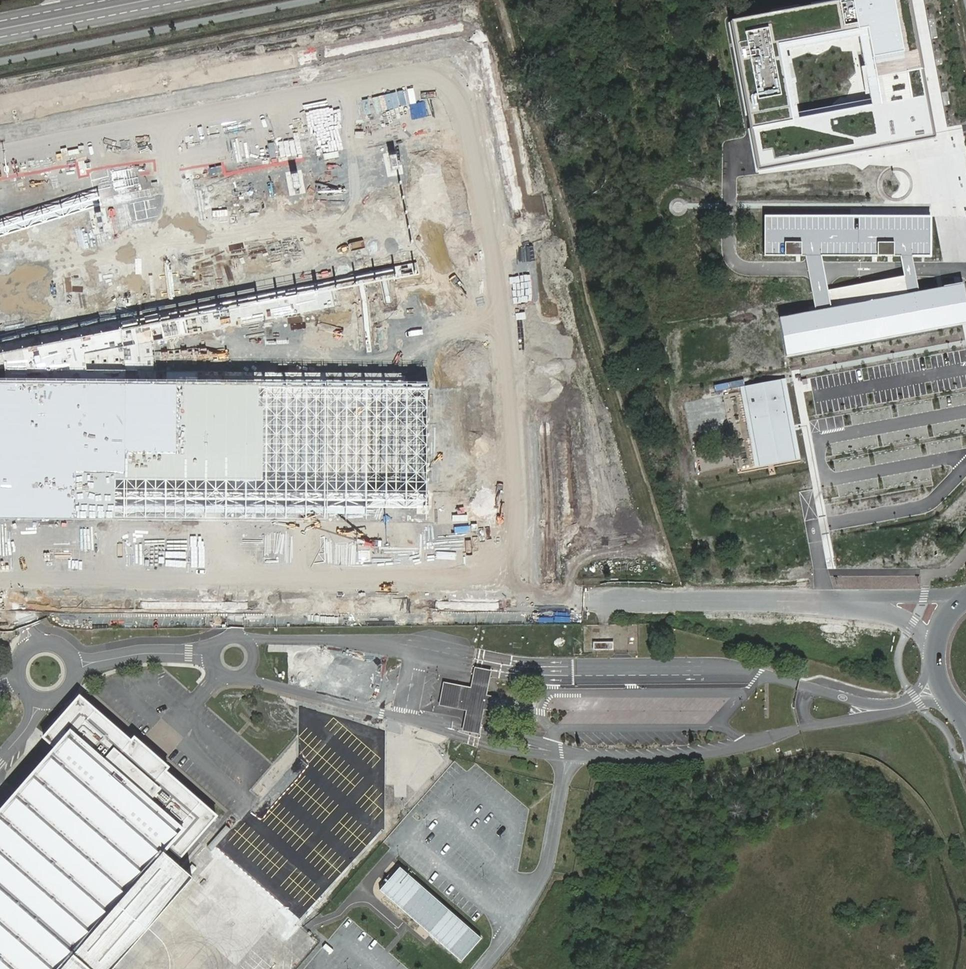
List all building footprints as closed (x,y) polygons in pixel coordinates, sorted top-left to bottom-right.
[(763,170),(932,140),(908,0),(852,0),(737,20),(763,170)] [(418,271),(393,143),(0,220),(0,353),(418,271)] [(965,328),(965,306),(962,286),(920,290),(917,273),(915,260),(933,260),(934,218),(765,215),(764,257),(807,258),(809,272),(818,314),(782,321),(790,361),(965,328)] [(0,379),(0,518),(428,521),(429,382),(0,379)] [(851,379),(825,379),(825,402),(851,403),(851,379)] [(789,380),(743,389),(759,470),(804,462),(789,380)] [(474,667),(473,675),(490,678),(491,670),(474,667)] [(470,687),(444,682),(439,706),(466,711),(464,723),(481,726),(486,701),(490,678),(473,675),(470,687)] [(147,926),(191,875),(166,852),(168,848),(181,859),(217,818),(79,698),(42,740),(55,750),(0,813),(0,968),(110,968),(147,926)] [(463,727),(462,731),(480,734),(480,730),(481,726),(464,723),(463,727)] [(482,938),(400,865),(379,889),(461,961),(482,938)]
